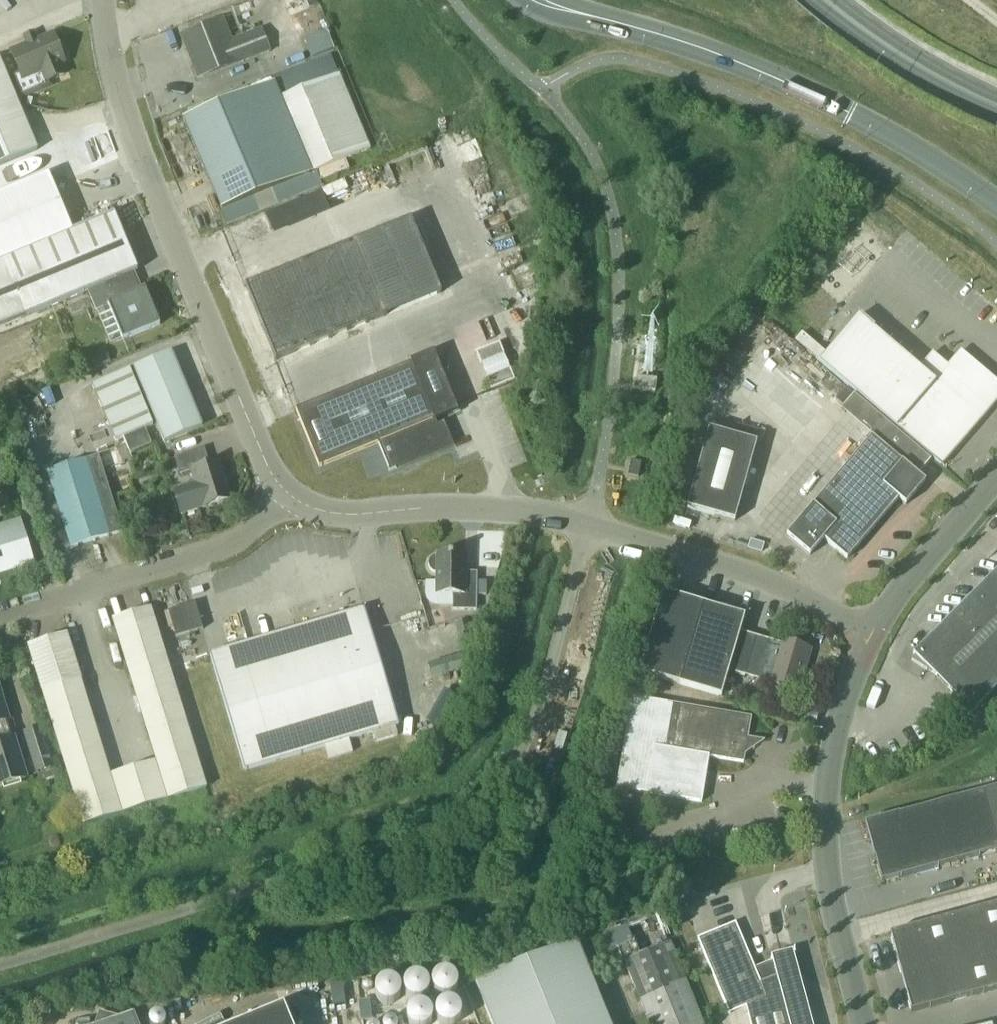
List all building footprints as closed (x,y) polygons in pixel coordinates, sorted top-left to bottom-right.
[(270,51),(262,28),(232,40),(223,18),(185,32),(203,77),(270,51)] [(319,56),(341,48),(333,28),(311,36),(319,56)] [(64,61),(66,56),(63,48),(58,47),(53,35),(12,52),(23,78),(42,70),(47,81),(64,74),(60,63),(64,61)] [(38,150),(0,59),(0,166),(38,150)] [(339,74),(282,97),(313,173),(370,149),(339,74)] [(313,174),(275,83),(182,122),(220,213),(313,174)] [(111,303),(108,304),(123,340),(161,325),(146,288),(141,290),(134,272),(138,270),(115,213),(73,231),(49,174),(0,194),(0,327),(104,284),(111,303)] [(242,287),(272,361),(383,316),(353,242),(242,287)] [(457,313),(471,349),(505,336),(491,300),(457,313)] [(996,399),(996,382),(961,351),(948,365),(932,352),(919,367),(859,315),(826,353),(802,332),(795,340),(941,465),(996,399)] [(482,364),(505,354),(500,342),(477,351),(482,364)] [(203,427),(172,352),(134,367),(165,442),(203,427)] [(296,409),(319,467),(379,443),(390,470),(447,447),(435,419),(458,410),(435,353),(296,409)] [(129,369),(92,385),(115,441),(123,437),(130,452),(151,443),(145,428),(153,425),(129,369)] [(487,378),(492,389),(515,380),(510,369),(487,378)] [(657,379),(637,377),(636,389),(656,391),(657,379)] [(872,436),(918,474),(930,459),(884,420),(872,436)] [(735,521),(757,443),(709,429),(687,508),(735,521)] [(809,556),(817,546),(823,539),(847,559),(899,498),(906,505),(926,481),(918,474),(872,436),(786,536),(809,556)] [(172,493),(179,514),(231,498),(220,461),(209,464),(204,449),(176,457),(181,474),(192,470),(197,486),(172,493)] [(71,548),(122,532),(98,455),(47,471),(71,548)] [(638,477),(641,462),(631,460),(628,475),(638,477)] [(31,560),(19,523),(0,529),(0,569),(31,560)] [(751,539),(748,548),(762,552),(764,543),(751,539)] [(438,553),(438,555),(434,556),(430,559),(429,564),(430,569),(433,572),(438,573),(438,594),(453,594),(453,610),(477,610),(477,580),(465,579),(465,554),(438,553)] [(996,687),(996,569),(913,653),(972,712),(996,687)] [(758,679),(766,650),(769,640),(740,631),(745,615),(663,591),(639,672),(721,696),(729,671),(745,676),(745,675),(758,679)] [(196,604),(169,611),(176,636),(203,629),(196,604)] [(113,619),(119,639),(157,627),(151,607),(113,619)] [(210,654),(244,770),(399,724),(364,609),(210,654)] [(125,660),(164,648),(157,627),(119,639),(125,660)] [(73,654),(67,633),(28,645),(34,665),(73,654)] [(779,654),(766,650),(758,679),(795,690),(799,674),(804,675),(812,649),(783,641),(779,654)] [(125,660),(131,680),(170,668),(164,648),(125,660)] [(79,674),(73,654),(34,665),(41,686),(79,674)] [(138,700),(176,688),(170,668),(131,680),(138,700)] [(85,694),(79,674),(41,686),(47,706),(85,694)] [(138,700),(144,720),(182,708),(176,688),(138,700)] [(13,738),(0,694),(0,786),(26,778),(13,738)] [(92,714),(85,694),(47,706),(53,726),(92,714)] [(764,740),(748,738),(751,717),(632,696),(617,787),(701,802),(709,756),(744,762),(745,754),(764,740)] [(150,740),(189,728),(182,708),(144,720),(150,740)] [(98,734),(92,714),(53,726),(59,746),(98,734)] [(23,731),(36,773),(54,768),(42,726),(23,731)] [(150,740),(156,761),(195,749),(189,728),(150,740)] [(104,755),(98,734),(59,746),(66,766),(104,755)] [(143,807),(207,787),(195,749),(156,761),(131,768),(143,807)] [(110,775),(104,755),(66,766),(72,787),(110,775)] [(131,768),(110,775),(72,787),(84,825),(143,807),(131,768)] [(881,883),(996,851),(996,847),(982,791),(899,814),(899,813),(864,823),(872,851),(872,850),(881,883)] [(624,905),(605,912),(611,926),(629,919),(624,905)] [(890,934),(911,1012),(996,989),(996,905),(890,934)] [(755,968),(736,922),(698,938),(729,1013),(746,1006),(751,1023),(813,1023),(792,949),(771,955),(773,961),(755,968)] [(603,1006),(577,941),(475,982),(492,1023),(611,1023),(603,1006)] [(640,998),(650,1023),(703,1023),(670,943),(625,962),(640,998)] [(438,990),(444,993),(450,993),(455,990),(458,986),(459,980),(457,974),(452,970),(446,969),(439,971),(435,976),(435,983),(438,990)] [(409,981),(409,988),(413,993),(419,996),(426,995),(430,992),(432,987),(432,982),(430,977),(425,973),(418,973),(413,976),(409,981)] [(382,996),(388,998),(394,997),(398,994),(401,988),(400,982),(396,977),(391,975),(385,975),(380,979),(377,985),(378,991),(382,996)] [(240,1023),(291,1023),(283,1006),(240,1023)] [(132,1012),(104,1023),(137,1023),(132,1012)]
